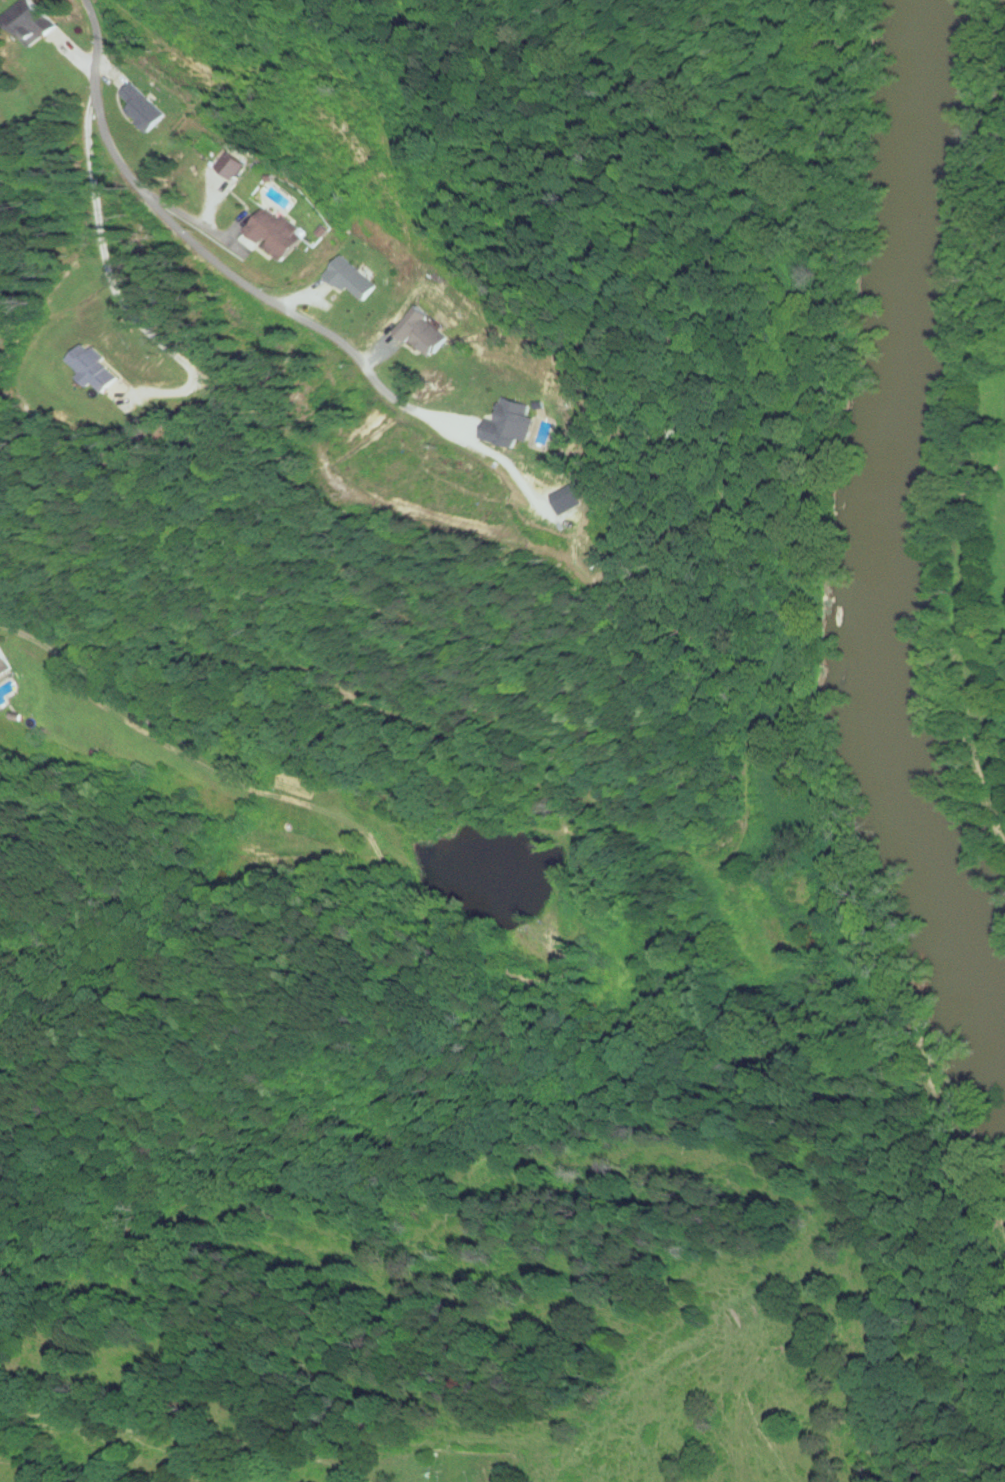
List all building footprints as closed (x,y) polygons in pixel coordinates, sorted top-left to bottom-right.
[(34,50),(60,28),(36,0),(32,0),(9,20),(34,50)] [(257,217),(242,237),(280,268),(295,249),(289,244),(300,231),(280,216),(271,228),(257,217)] [(1,647),(0,648),(0,702),(20,694),(1,647)]
